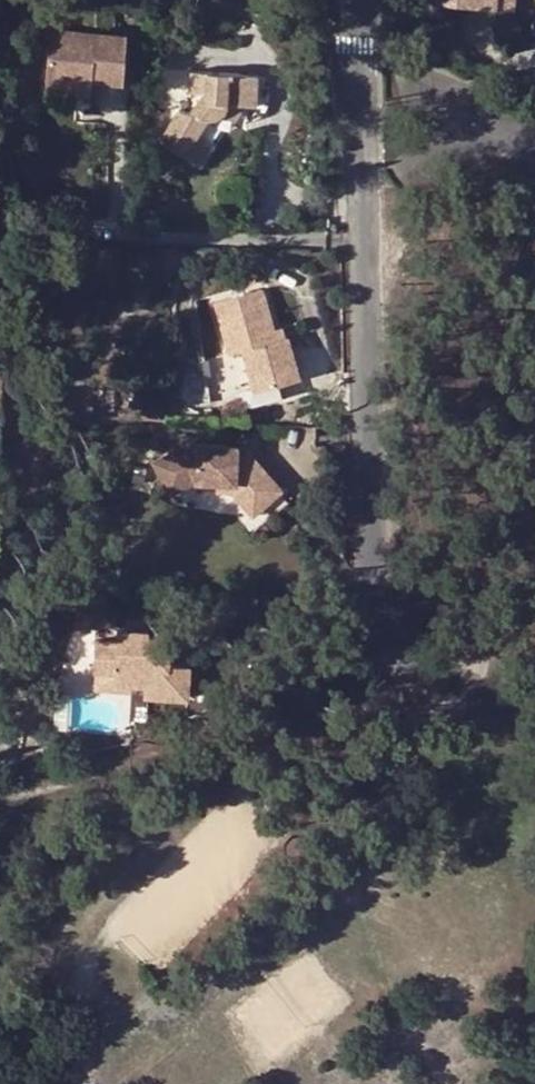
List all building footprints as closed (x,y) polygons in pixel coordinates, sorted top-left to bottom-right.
[(496,6),(515,9),(515,0),(496,0),(496,6)] [(127,33),(50,28),(46,84),(92,87),(92,79),(124,81),(127,33)] [(160,141),(200,165),(214,144),(199,134),(207,117),(215,117),(223,113),(230,118),(241,102),(256,103),(256,74),(192,72),(190,92),(204,93),(192,110),(179,108),(160,141)] [(530,227),(521,248),(534,254),(534,229),(530,227)] [(214,301),(230,353),(242,349),(255,390),(300,377),(288,334),(277,338),(274,327),(262,288),(214,301)] [(284,324),(274,327),(277,338),(288,334),(284,324)] [(281,395),(277,384),(255,390),(242,394),(246,406),(281,395)] [(171,494),(195,480),(225,482),(236,482),(237,463),(269,499),(282,487),(250,454),(237,453),(238,444),(194,443),(186,444),(154,462),(171,494)] [(237,453),(250,454),(250,444),(238,444),(237,453)] [(236,482),(225,482),(252,513),(269,499),(237,463),(236,482)] [(119,681),(136,682),(149,682),(148,692),(193,693),(193,664),(171,663),(172,636),(151,635),(151,630),(120,629),(120,639),(98,639),(97,668),(119,669),(119,681)] [(119,669),(97,668),(96,688),(136,688),(136,682),(119,681),(119,669)]
